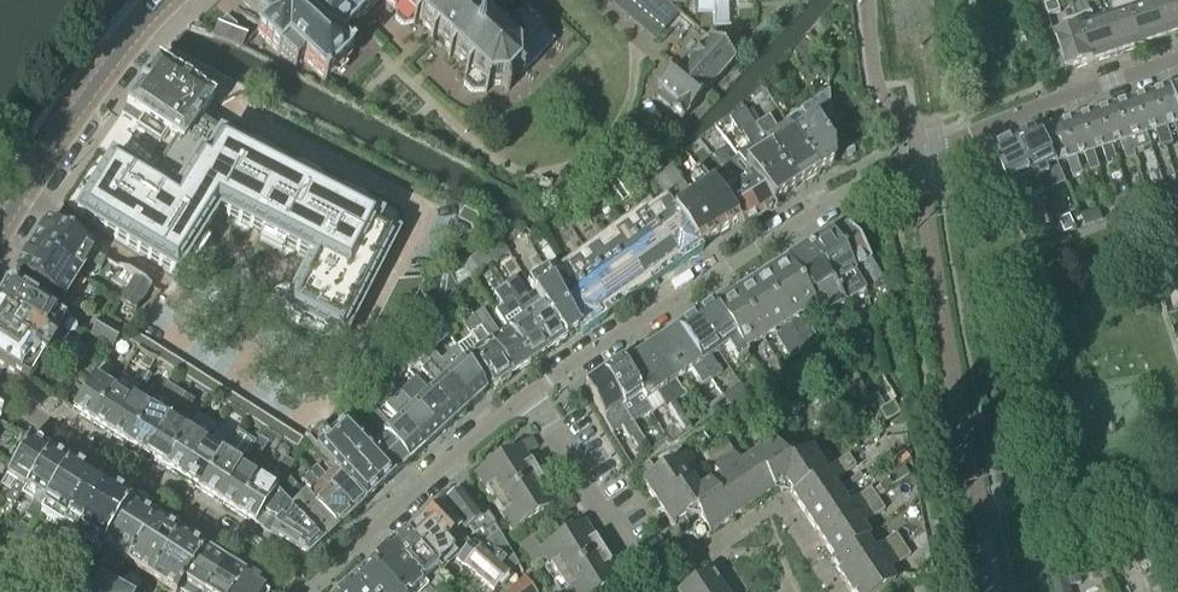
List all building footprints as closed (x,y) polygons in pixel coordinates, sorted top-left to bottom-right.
[(241,2),(265,25),(256,34),(280,56),(280,55),(296,71),(304,62),(327,83),(353,55),(341,44),(362,21),(382,0),(243,0),(241,2)] [(417,19),(437,38),(469,70),(465,75),(463,84),(470,92),(483,92),(485,93),(488,87),(504,86),(515,74),(522,77),(523,75),(522,74),(554,41),(526,13),(517,22),(505,35),(504,34),(499,39),(459,0),(387,0),(396,9),(401,4),(401,5),(398,8),(397,19),(404,25),(413,23),(417,19)] [(663,31),(679,13),(664,0),(628,0),(663,31)] [(698,17),(696,17),(696,19),(712,18),(713,18),(712,0),(697,0),(698,17)] [(713,18),(712,18),(712,31),(729,31),(729,28),(728,28),(727,2),(753,1),(753,0),(712,0),(713,18)] [(1127,2),(1142,47),(1167,39),(1155,4),(1145,8),(1143,0),(1132,0),(1127,2)] [(1155,4),(1167,39),(1177,35),(1177,0),(1165,0),(1165,1),(1155,4)] [(1045,6),(1048,17),(1060,13),(1057,2),(1045,6)] [(1116,18),(1106,21),(1118,55),(1142,47),(1127,2),(1112,7),(1116,18)] [(1092,13),(1077,18),(1093,64),(1118,55),(1106,21),(1096,24),(1092,13)] [(213,36),(242,49),(247,38),(234,32),(236,27),(227,18),(220,26),(218,25),(213,36)] [(1093,64),(1077,18),(1063,23),(1066,34),(1055,38),(1067,72),(1093,64)] [(708,38),(680,70),(706,92),(735,61),(708,38)] [(168,137),(176,143),(181,146),(199,123),(213,103),(210,101),(197,92),(176,77),(159,66),(160,65),(157,64),(154,66),(155,66),(146,80),(145,80),(137,91),(138,91),(128,105),(126,108),(127,108),(121,115),(138,127),(136,131),(159,147),(162,144),(163,144),(168,137)] [(706,92),(680,70),(675,65),(655,86),(661,92),(655,98),(670,112),(670,113),(680,122),(706,92)] [(1153,94),(1165,129),(1164,129),(1169,146),(1173,144),(1168,128),(1174,126),(1177,136),(1177,108),(1172,88),(1153,94)] [(827,94),(785,122),(790,130),(792,134),(790,136),(817,175),(832,165),(828,94),(827,94)] [(1153,94),(1135,100),(1148,134),(1156,131),(1162,148),(1169,146),(1164,129),(1165,129),(1153,94)] [(1135,100),(1116,107),(1134,152),(1151,146),(1148,134),(1135,100)] [(734,112),(736,114),(737,117),(744,112),(741,108),(741,107),(734,112)] [(1116,107),(1097,113),(1112,146),(1121,143),(1127,161),(1136,158),(1134,152),(1116,107)] [(761,123),(753,111),(746,115),(754,127),(761,123)] [(746,115),(744,112),(737,117),(729,122),(739,138),(741,136),(749,148),(736,156),(744,166),(773,203),(796,189),(754,127),(746,115)] [(1097,113),(1080,119),(1094,152),(1102,149),(1108,167),(1118,164),(1112,146),(1097,113)] [(768,118),(754,127),(796,189),(817,175),(790,136),(792,134),(790,130),(779,136),(775,129),(768,118)] [(1080,119),(1061,125),(1077,158),(1084,155),(1090,172),(1100,169),(1094,152),(1080,119)] [(181,146),(176,143),(150,182),(112,160),(77,215),(176,277),(217,212),(311,260),(285,310),(343,340),(396,236),(377,226),(379,222),(220,140),(217,144),(209,138),(207,129),(199,123),(181,146)] [(1061,125),(1042,131),(1058,164),(1059,163),(1067,161),(1073,178),(1083,175),(1077,158),(1061,125)] [(1018,139),(1016,140),(1044,193),(1044,194),(1066,184),(1057,165),(1058,164),(1042,131),(1018,139)] [(1030,200),(1044,193),(1016,140),(992,152),(1010,189),(1021,183),(1030,200)] [(712,158),(722,172),(758,219),(776,208),(773,203),(744,166),(736,172),(721,152),(712,158)] [(697,193),(691,198),(719,235),(738,223),(709,185),(697,169),(692,172),(695,176),(688,181),(697,193)] [(653,183),(668,204),(698,247),(719,235),(691,198),(671,170),(653,183)] [(710,184),(709,185),(738,223),(743,229),(758,219),(722,172),(719,174),(722,178),(718,181),(724,191),(718,195),(710,184)] [(1169,199),(1177,196),(1177,187),(1177,184),(1166,188),(1169,199)] [(1147,191),(1152,204),(1168,199),(1163,185),(1147,191)] [(1136,198),(1140,209),(1151,205),(1147,194),(1136,198)] [(1130,196),(1111,203),(1117,219),(1135,212),(1130,196)] [(639,228),(630,235),(653,272),(676,255),(680,260),(698,247),(668,204),(658,211),(664,219),(652,227),(644,215),(634,222),(639,228)] [(453,257),(482,243),(482,242),(481,236),(479,224),(479,220),(479,218),(478,217),(466,210),(463,209),(457,222),(470,229),(471,234),(454,242),(450,249),(453,257)] [(1099,210),(1088,214),(1081,216),(1085,228),(1103,222),(1099,210)] [(1059,221),(1065,234),(1075,229),(1070,216),(1059,221)] [(1064,235),(1058,223),(1033,234),(1038,245),(1051,240),(1062,236),(1064,235)] [(47,224),(32,247),(81,277),(90,263),(100,269),(106,261),(47,224)] [(831,235),(855,271),(863,266),(874,284),(882,279),(847,225),(831,235)] [(585,256),(590,263),(615,299),(653,272),(630,235),(625,228),(615,235),(620,242),(600,256),(596,249),(585,256)] [(855,271),(831,235),(830,234),(809,248),(846,303),(868,290),(855,271)] [(508,255),(502,245),(483,253),(490,264),(508,255)] [(81,277),(32,247),(15,274),(51,297),(53,299),(65,307),(72,295),(71,293),(81,277)] [(809,248),(781,265),(808,304),(811,302),(815,309),(821,319),(822,318),(834,336),(842,348),(851,343),(832,312),(846,303),(809,248)] [(448,276),(449,278),(455,288),(456,289),(472,280),(471,279),(491,265),(490,264),(483,253),(482,252),(463,265),(464,267),(448,276)] [(561,280),(554,285),(579,332),(599,318),(595,313),(615,299),(590,263),(581,269),(577,263),(567,269),(575,282),(567,287),(561,280)] [(781,265),(758,280),(805,352),(819,344),(805,322),(798,320),(794,313),(808,304),(781,265)] [(526,284),(529,288),(542,308),(564,342),(579,332),(554,285),(545,271),(526,284)] [(455,288),(449,278),(441,276),(436,279),(432,283),(438,293),(444,294),(455,288)] [(136,313),(151,289),(137,280),(122,304),(136,313)] [(758,280),(735,295),(759,334),(772,326),(777,334),(775,340),(790,362),(805,352),(758,280)] [(503,287),(505,289),(546,354),(564,342),(542,308),(529,288),(520,293),(512,281),(503,287)] [(24,329),(16,343),(43,360),(46,361),(48,358),(56,364),(78,329),(56,316),(57,315),(44,308),(44,307),(41,305),(41,306),(21,293),(22,293),(19,291),(18,292),(15,289),(15,288),(5,290),(0,299),(0,314),(24,329)] [(514,327),(507,331),(529,365),(546,354),(505,289),(494,296),(514,327)] [(735,295),(714,308),(714,309),(727,329),(745,353),(753,348),(754,349),(765,343),(759,334),(735,295)] [(408,330),(422,339),(435,347),(449,335),(428,302),(410,330),(409,329),(408,330)] [(712,306),(695,317),(719,353),(726,347),(734,358),(733,358),(737,363),(747,356),(745,353),(727,329),(714,309),(714,308),(712,306)] [(483,311),(473,318),(511,377),(529,365),(507,331),(500,336),(483,311)] [(28,383),(29,382),(43,360),(16,343),(24,329),(0,314),(0,365),(4,368),(4,369),(6,370),(7,369),(28,383)] [(695,317),(677,330),(712,381),(722,374),(718,369),(717,370),(710,359),(719,353),(695,317)] [(462,325),(470,338),(456,347),(464,361),(471,356),(492,390),(511,377),(473,318),(462,325)] [(89,337),(112,352),(123,334),(101,319),(89,337)] [(677,330),(659,342),(683,377),(692,371),(699,381),(698,382),(702,387),(712,381),(677,330)] [(139,336),(133,345),(298,450),(304,440),(139,336)] [(659,342),(641,354),(676,406),(681,402),(686,398),(683,393),(682,394),(675,383),(683,377),(659,342)] [(431,351),(423,358),(468,409),(485,394),(464,361),(456,347),(439,363),(438,361),(439,360),(431,351)] [(641,354),(623,367),(645,403),(656,396),(663,406),(666,412),(667,411),(676,424),(683,434),(691,429),(686,421),(676,406),(641,354)] [(406,355),(401,360),(409,369),(415,364),(406,355)] [(435,387),(428,394),(454,422),(468,409),(423,358),(417,364),(422,370),(421,371),(435,387)] [(620,362),(602,375),(637,435),(646,430),(638,418),(641,417),(640,416),(649,410),(645,403),(623,367),(620,362)] [(844,362),(833,370),(874,431),(886,423),(893,418),(885,405),(877,410),(872,403),(844,362)] [(72,412),(92,424),(114,389),(105,383),(112,370),(103,365),(72,412)] [(127,446),(128,446),(153,406),(145,401),(158,379),(148,373),(140,387),(109,435),(127,446)] [(604,423),(605,422),(612,435),(622,430),(628,441),(631,439),(636,449),(643,445),(637,435),(602,375),(585,387),(589,394),(588,395),(604,423)] [(415,380),(400,394),(439,436),(454,422),(428,394),(415,380)] [(746,393),(753,404),(771,392),(764,381),(746,393)] [(92,424),(109,435),(140,387),(131,382),(123,395),(114,389),(92,424)] [(167,385),(153,406),(128,446),(145,457),(183,395),(167,385)] [(723,397),(728,405),(730,407),(747,396),(739,385),(723,397)] [(405,415),(397,422),(424,450),(439,436),(400,394),(399,392),(391,400),(405,415)] [(165,469),(190,427),(191,427),(186,425),(192,416),(188,414),(195,403),(183,395),(145,457),(165,469)] [(705,408),(710,417),(728,405),(723,397),(705,409),(705,408)] [(370,406),(362,413),(408,464),(424,450),(397,422),(390,428),(370,406)] [(705,408),(686,421),(691,429),(692,428),(693,429),(710,417),(705,408)] [(351,417),(344,424),(393,478),(408,464),(362,413),(354,420),(351,417)] [(165,469),(182,480),(215,429),(221,419),(212,414),(200,434),(190,427),(165,469)] [(335,415),(321,430),(330,438),(379,491),(393,478),(344,424),(335,415)] [(668,445),(683,434),(676,424),(661,435),(668,445)] [(233,440),(215,429),(182,480),(200,492),(227,450),(233,440)] [(315,451),(333,471),(365,505),(379,491),(330,438),(321,430),(307,444),(315,451)] [(200,492),(218,504),(257,442),(249,437),(247,439),(238,433),(233,440),(227,450),(200,492)] [(786,489),(788,491),(822,468),(817,460),(822,457),(815,447),(801,456),(797,450),(785,447),(779,451),(770,437),(760,444),(763,449),(750,458),(772,493),(777,490),(778,492),(781,493),(786,489)] [(218,504),(235,514),(261,475),(253,470),(269,445),(260,439),(257,442),(218,504)] [(21,496),(47,453),(28,440),(0,486),(0,487),(10,493),(6,500),(15,505),(21,496)] [(531,440),(498,460),(536,519),(545,513),(539,504),(551,496),(526,456),(537,449),(531,440)] [(752,506),(772,493),(750,458),(740,465),(725,441),(713,449),(752,506)] [(732,520),(752,506),(713,449),(703,456),(719,479),(709,485),(732,520)] [(37,524),(42,516),(39,514),(69,467),(47,453),(21,496),(33,503),(25,516),(37,524)] [(642,483),(655,504),(690,482),(701,474),(687,453),(656,474),(648,463),(636,471),(643,482),(642,483)] [(788,491),(809,523),(844,501),(832,483),(856,468),(848,456),(825,472),(822,468),(788,491)] [(235,514),(254,526),(274,495),(285,479),(283,478),(292,465),(284,460),(271,480),(262,474),(261,475),(235,514)] [(536,519),(498,460),(475,475),(512,534),(536,519)] [(42,516),(61,528),(76,506),(89,512),(104,489),(94,482),(69,467),(39,514),(42,516)] [(309,473),(309,474),(350,519),(365,505),(333,471),(326,478),(316,468),(310,473),(309,473)] [(809,523),(821,541),(879,503),(876,498),(908,477),(903,469),(871,491),(870,490),(847,505),(844,501),(809,523)] [(304,498),(307,500),(336,532),(350,519),(309,474),(302,480),(312,491),(304,498)] [(285,479),(274,495),(322,546),(336,532),(307,500),(299,509),(285,495),(293,486),(286,477),(285,479)] [(696,544),(732,520),(709,485),(698,493),(690,482),(655,504),(679,540),(686,536),(687,527),(683,520),(690,516),(695,517),(700,524),(694,528),(692,537),(696,544)] [(562,488),(551,496),(539,504),(545,513),(551,522),(574,508),(562,488)] [(100,552),(102,549),(130,505),(105,489),(104,489),(89,512),(76,506),(61,528),(100,552)] [(464,534),(469,540),(480,532),(482,536),(487,532),(496,525),(488,515),(483,519),(460,490),(442,504),(443,505),(456,523),(464,534)] [(274,495),(254,526),(307,560),(322,546),(274,495)] [(821,541),(833,560),(868,537),(861,527),(884,511),(879,503),(821,541)] [(443,505),(442,504),(436,510),(452,527),(456,523),(443,505)] [(102,549),(125,563),(153,519),(130,505),(102,549)] [(424,522),(406,538),(441,574),(455,561),(469,547),(459,535),(452,527),(436,510),(435,512),(434,512),(432,512),(424,519),(424,521),(424,522)] [(125,563),(150,579),(177,535),(153,519),(125,563)] [(545,561),(547,565),(591,535),(584,523),(551,544),(545,535),(522,549),(534,568),(545,561)] [(11,537),(21,543),(29,530),(20,524),(11,537)] [(472,544),(469,547),(455,561),(492,591),(494,591),(518,566),(512,556),(499,533),(498,534),(496,526),(496,525),(487,532),(490,538),(481,548),(474,541),(472,544)] [(184,584),(204,551),(177,535),(150,579),(170,591),(178,591),(184,584)] [(389,548),(432,591),(444,591),(451,585),(441,574),(406,538),(403,535),(389,548)] [(547,565),(556,579),(600,549),(591,535),(547,565)] [(830,562),(845,584),(902,545),(896,535),(872,551),(865,540),(869,538),(868,537),(833,560),(830,562)] [(49,557),(56,546),(56,545),(47,541),(41,552),(49,557)] [(56,546),(49,557),(59,561),(66,548),(58,543),(56,545),(56,546)] [(845,584),(850,591),(882,591),(894,584),(887,572),(910,557),(902,545),(845,584)] [(370,566),(395,591),(432,591),(389,548),(370,566)] [(564,591),(567,591),(609,563),(600,549),(556,579),(564,591)] [(223,563),(204,551),(184,584),(194,590),(193,591),(206,591),(223,563)] [(243,576),(223,563),(206,591),(233,591),(243,576)] [(567,591),(605,591),(621,582),(609,563),(567,591)] [(359,591),(395,591),(370,566),(351,584),(359,591)] [(12,591),(32,591),(41,576),(26,567),(12,591)] [(1065,571),(1050,576),(1055,591),(1071,591),(1070,588),(1082,584),(1078,568),(1065,571)] [(710,572),(680,591),(724,591),(710,572)] [(265,590),(245,577),(243,576),(233,591),(264,591),(265,590)] [(525,578),(508,591),(536,591),(525,578)] [(99,583),(94,591),(114,591),(99,583)]
